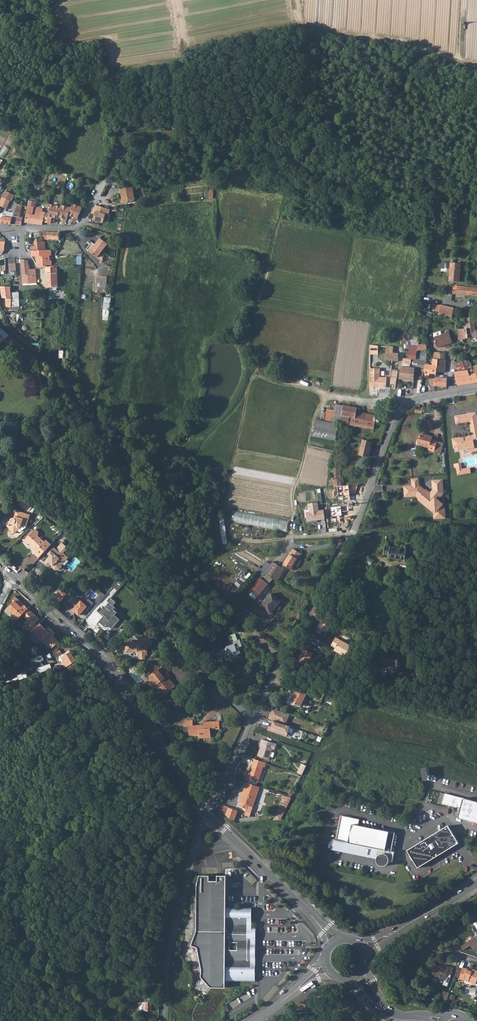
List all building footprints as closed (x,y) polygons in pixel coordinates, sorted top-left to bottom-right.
[(136,200),(134,187),(122,189),(124,202),(136,200)] [(1,203),(0,204),(0,205),(3,207),(7,199),(10,193),(6,191),(0,202),(1,203)] [(21,196),(16,196),(14,202),(15,203),(18,204),(20,205),(22,205),(26,206),(27,197),(24,197),(24,195),(22,194),(21,196)] [(29,199),(25,223),(42,225),(43,222),(47,223),(48,217),(50,212),(42,212),(43,209),(37,207),(35,215),(32,215),(34,207),(36,207),(37,202),(31,201),(32,199),(29,199)] [(14,213),(11,224),(21,225),(23,217),(20,217),(21,213),(22,209),(21,208),(22,205),(20,205),(18,204),(15,212),(14,213)] [(50,212),(48,217),(52,218),(58,219),(58,217),(67,219),(69,215),(77,219),(84,205),(81,204),(80,207),(74,204),(72,208),(61,205),(61,207),(49,204),(48,207),(51,208),(50,212)] [(110,209),(96,204),(92,212),(96,213),(94,219),(103,222),(106,213),(109,214),(110,209)] [(1,222),(11,224),(14,213),(5,211),(1,222)] [(59,232),(41,232),(42,238),(34,239),(35,246),(30,246),(31,251),(47,250),(47,249),(46,249),(45,242),(43,242),(43,239),(59,239),(59,233),(59,232)] [(93,246),(89,251),(97,257),(98,257),(101,260),(105,255),(101,252),(108,244),(101,238),(95,245),(94,247),(93,246)] [(95,245),(92,242),(87,249),(89,251),(93,246),(94,247),(95,245)] [(31,251),(31,255),(36,255),(36,257),(37,267),(38,267),(46,266),(46,265),(46,262),(48,262),(50,262),(49,250),(47,250),(31,251)] [(28,260),(21,259),(23,275),(30,274),(30,269),(28,260)] [(451,262),(450,281),(460,282),(461,263),(451,262)] [(57,267),(46,268),(47,288),(58,287),(57,267)] [(35,269),(30,269),(30,274),(23,275),(22,275),(23,283),(37,283),(36,270),(35,269)] [(107,278),(97,278),(96,286),(106,287),(107,278)] [(454,285),(453,293),(476,296),(476,287),(454,285)] [(11,287),(1,287),(1,289),(2,298),(8,298),(12,299),(12,293),(11,287)] [(12,299),(8,298),(8,311),(20,310),(20,306),(12,307),(12,299)] [(19,298),(12,299),(12,307),(20,306),(19,298)] [(111,298),(105,298),(103,310),(103,320),(108,321),(109,311),(111,298)] [(451,307),(441,305),(439,313),(452,316),(454,308),(451,307)] [(458,329),(459,339),(476,337),(476,330),(476,331),(475,323),(466,324),(467,328),(460,329),(458,329)] [(0,327),(0,340),(2,342),(9,335),(0,327)] [(433,338),(437,347),(452,342),(449,332),(433,338)] [(14,339),(9,335),(2,342),(8,347),(14,339)] [(370,355),(378,355),(378,346),(370,346),(370,355)] [(418,347),(408,346),(410,351),(409,358),(412,358),(417,357),(417,351),(418,347)] [(387,347),(386,360),(392,361),(398,362),(399,355),(394,354),(395,348),(387,347)] [(39,360),(27,350),(24,354),(36,364),(39,360)] [(411,363),(411,368),(416,369),(422,370),(421,371),(419,377),(423,378),(426,364),(427,361),(426,361),(427,356),(427,350),(417,351),(417,357),(412,358),(411,363)] [(278,358),(273,370),(280,372),(284,360),(278,358)] [(468,358),(455,362),(459,371),(473,368),(468,358)] [(426,364),(423,378),(430,378),(430,374),(436,374),(437,371),(438,364),(439,359),(436,359),(435,359),(435,365),(426,364)] [(438,364),(437,371),(444,372),(447,363),(445,363),(438,364)] [(402,366),(400,379),(415,381),(416,369),(411,368),(403,366),(402,366)] [(455,372),(456,378),(457,384),(458,386),(476,382),(476,376),(474,369),(455,372)] [(370,371),(370,390),(387,391),(387,380),(380,380),(380,372),(370,371)] [(435,386),(447,387),(447,378),(436,378),(435,380),(435,386)] [(336,406),(333,422),(373,429),(375,422),(368,421),(368,420),(359,418),(360,412),(361,410),(336,406)] [(368,420),(368,421),(375,422),(376,415),(360,412),(359,418),(368,420)] [(475,412),(454,416),(456,423),(469,421),(470,425),(476,424),(476,422),(475,412)] [(313,436),(335,440),(337,427),(324,425),(315,423),(313,436)] [(471,431),(472,435),(467,436),(467,437),(466,437),(466,438),(463,438),(463,437),(452,439),(453,448),(458,447),(458,450),(467,448),(467,452),(476,450),(476,430),(471,431)] [(432,436),(421,434),(418,445),(429,447),(429,450),(434,451),(436,440),(431,439),(432,436)] [(372,442),(364,440),(360,454),(368,456),(372,442)] [(460,463),(455,463),(457,474),(470,472),(469,467),(461,469),(460,463)] [(333,480),(334,483),(334,487),(342,486),(340,465),(332,466),(332,471),(331,471),(332,480),(333,480)] [(418,477),(411,478),(411,486),(419,485),(418,477)] [(419,485),(411,486),(411,487),(404,488),(405,496),(416,495),(417,496),(416,497),(426,506),(427,505),(434,510),(433,512),(433,517),(442,516),(442,511),(443,511),(441,479),(432,480),(432,489),(429,493),(424,488),(423,489),(419,485)] [(32,507),(24,499),(19,503),(22,507),(29,511),(32,507)] [(306,513),(307,522),(325,519),(324,510),(319,511),(317,503),(308,504),(310,513),(306,513)] [(24,513),(17,511),(15,516),(15,517),(15,518),(14,518),(13,518),(12,518),(11,519),(11,520),(10,521),(11,522),(11,523),(8,525),(11,528),(10,529),(14,533),(18,530),(19,529),(19,528),(21,526),(22,527),(23,526),(26,527),(30,516),(24,514),(24,513)] [(233,522),(288,530),(289,520),(235,512),(233,522)] [(228,543),(225,513),(212,515),(215,544),(228,543)] [(38,532),(35,529),(24,541),(27,545),(29,543),(32,546),(33,547),(32,548),(36,551),(34,553),(39,558),(51,545),(46,540),(44,542),(41,540),(41,539),(38,536),(39,535),(38,532)] [(68,548),(62,542),(59,545),(65,551),(67,549),(68,548)] [(387,555),(403,556),(404,545),(383,544),(383,552),(387,552),(387,555)] [(65,551),(59,545),(56,549),(54,547),(49,553),(51,555),(50,556),(44,562),(49,567),(50,565),(51,564),(52,565),(52,567),(55,570),(59,570),(62,567),(62,565),(67,559),(67,556),(63,553),(65,551)] [(301,553),(292,548),(282,564),(292,570),(295,565),(297,566),(300,560),(297,558),(301,553)] [(276,581),(284,568),(271,561),(264,574),(276,581)] [(247,592),(255,599),(268,584),(260,577),(247,592)] [(119,580),(113,587),(118,591),(123,584),(119,580)] [(62,589),(55,596),(61,601),(65,596),(76,606),(73,610),(79,615),(83,611),(85,613),(93,603),(88,599),(84,604),(79,600),(71,597),(68,595),(62,589)] [(105,596),(103,593),(95,602),(98,604),(105,596)] [(276,605),(277,606),(281,602),(271,593),(261,605),(269,613),(276,605)] [(29,608),(25,605),(24,605),(22,603),(15,596),(13,601),(14,602),(8,608),(15,615),(13,617),(17,620),(23,614),(28,609),(29,608)] [(116,603),(110,598),(107,601),(109,603),(101,612),(104,616),(99,622),(104,627),(107,625),(108,624),(113,628),(115,626),(119,630),(127,621),(122,617),(120,620),(114,614),(116,611),(117,610),(113,606),(116,603)] [(35,623),(39,619),(31,611),(30,612),(26,617),(25,617),(28,620),(23,625),(28,630),(29,629),(32,632),(38,626),(35,623)] [(122,617),(116,611),(114,614),(120,620),(122,617)] [(50,645),(52,648),(56,645),(59,642),(55,638),(54,638),(52,637),(53,636),(55,633),(49,627),(46,629),(45,630),(44,629),(44,627),(40,624),(38,626),(32,632),(29,635),(33,639),(36,635),(42,641),(48,646),(50,645)] [(322,649),(328,638),(316,632),(311,643),(322,649)] [(128,643),(125,645),(125,653),(131,653),(132,652),(133,651),(135,651),(150,648),(148,638),(143,638),(143,639),(138,639),(138,640),(134,641),(134,642),(128,643)] [(334,648),(333,651),(344,656),(349,646),(334,638),(330,646),(334,648)] [(230,658),(231,660),(232,660),(234,661),(243,657),(242,654),(245,653),(242,647),(246,645),(244,640),(238,642),(239,645),(235,647),(235,648),(228,652),(228,653),(223,655),(225,660),(230,658)] [(312,654),(303,650),(297,661),(306,666),(312,654)] [(64,668),(75,661),(69,651),(60,656),(64,661),(63,661),(64,663),(62,664),(64,668)] [(388,675),(392,675),(393,673),(401,673),(402,657),(396,656),(396,653),(393,653),(392,656),(384,655),(383,665),(389,666),(388,675)] [(41,654),(30,660),(33,666),(39,663),(41,662),(44,660),(41,654)] [(354,655),(343,674),(350,675),(360,658),(354,655)] [(36,668),(38,673),(53,668),(51,663),(45,665),(43,666),(36,668)] [(17,675),(19,680),(28,677),(26,672),(17,675)] [(167,699),(178,690),(164,673),(162,675),(160,672),(151,680),(167,699)] [(307,693),(297,689),(293,696),(292,696),(290,701),(300,706),(307,693)] [(291,714),(273,708),(270,718),(277,721),(288,724),(291,714)] [(289,732),(292,726),(275,720),(272,727),(289,732)] [(205,726),(194,727),(194,722),(187,722),(187,727),(190,727),(191,737),(201,736),(201,739),(212,739),(212,737),(212,734),(211,729),(217,729),(217,722),(205,723),(205,726)] [(269,730),(288,736),(289,732),(272,727),(270,726),(269,730)] [(271,748),(274,749),(275,743),(261,739),(259,742),(261,743),(257,755),(267,758),(271,748)] [(249,772),(247,776),(258,780),(263,765),(265,765),(266,761),(254,758),(250,772),(249,772)] [(302,761),(298,770),(302,773),(307,763),(302,761)] [(249,804),(253,806),(260,786),(246,781),(245,786),(246,786),(242,796),(241,796),(239,801),(240,801),(239,805),(247,808),(249,804)] [(291,796),(286,795),(279,809),(284,811),(291,796)] [(444,795),(442,805),(456,808),(460,809),(457,819),(476,824),(476,803),(444,795)] [(238,809),(229,806),(226,814),(232,819),(235,818),(238,809)] [(377,858),(376,860),(376,863),(377,864),(378,866),(379,867),(381,868),(382,868),(384,867),(385,866),(386,863),(391,864),(396,847),(392,846),(395,834),(358,825),(359,820),(341,816),(335,841),(333,840),(330,850),(353,855),(353,852),(377,858)] [(448,827),(407,852),(418,869),(459,844),(448,827)] [(377,858),(353,852),(353,855),(376,860),(377,858)] [(241,874),(240,867),(226,869),(228,876),(241,874)] [(211,987),(225,987),(225,981),(254,981),(254,961),(255,961),(255,955),(248,955),(248,952),(252,952),(252,945),(248,945),(248,942),(256,942),(256,927),(251,927),(251,908),(226,907),(227,876),(218,875),(218,881),(210,881),(210,875),(200,875),(198,884),(197,931),(192,945),(198,948),(201,969),(202,977),(211,987)] [(471,948),(472,947),(475,952),(476,950),(476,938),(476,937),(461,946),(463,950),(470,946),(471,948)] [(440,977),(445,979),(448,972),(451,973),(453,966),(450,965),(450,966),(443,964),(443,965),(433,962),(430,972),(440,975),(440,977)] [(473,968),(472,970),(466,968),(466,967),(463,966),(459,977),(476,982),(476,979),(476,969),(473,968)] [(145,999),(145,1002),(138,1002),(138,1010),(146,1010),(151,1010),(151,1006),(152,1006),(152,997),(141,997),(141,999),(145,999)]
